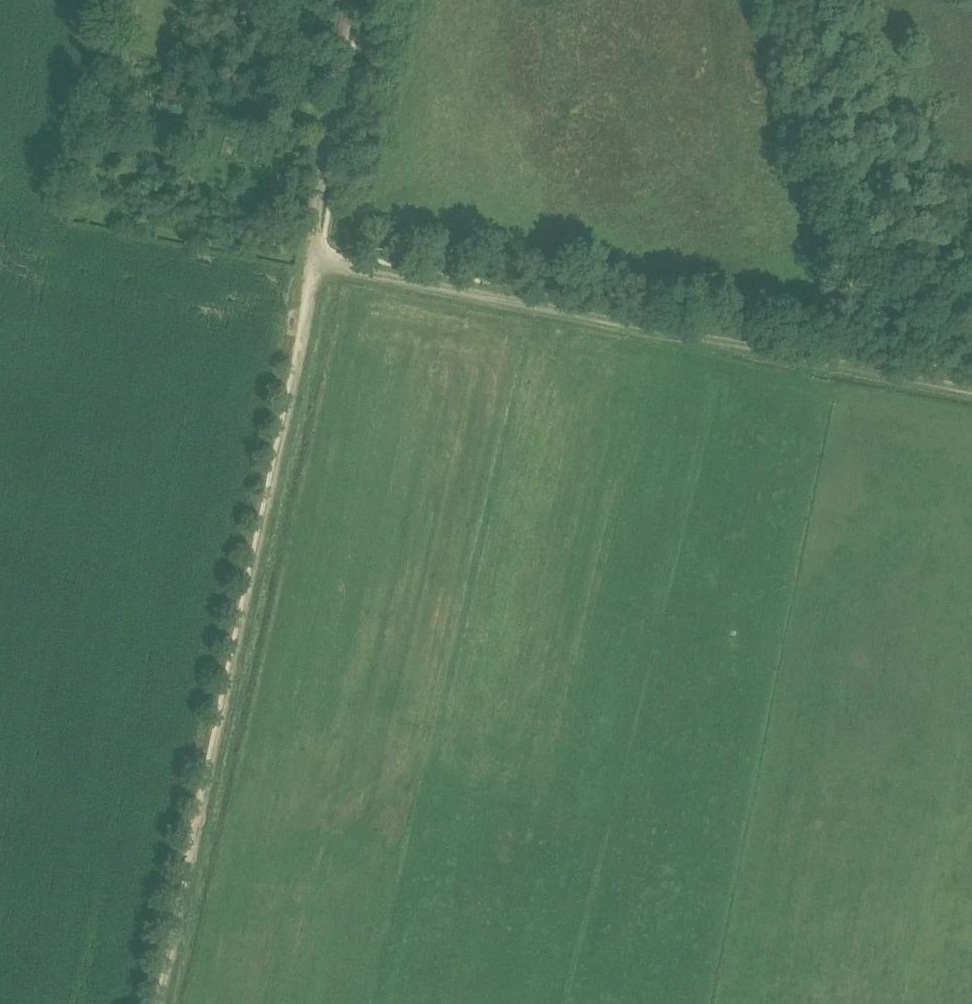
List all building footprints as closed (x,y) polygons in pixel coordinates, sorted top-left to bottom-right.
[(139,111),(141,101),(118,96),(117,106),(139,111)] [(143,115),(125,111),(122,122),(140,126),(143,115)] [(167,163),(153,164),(155,180),(169,178),(167,163)]
